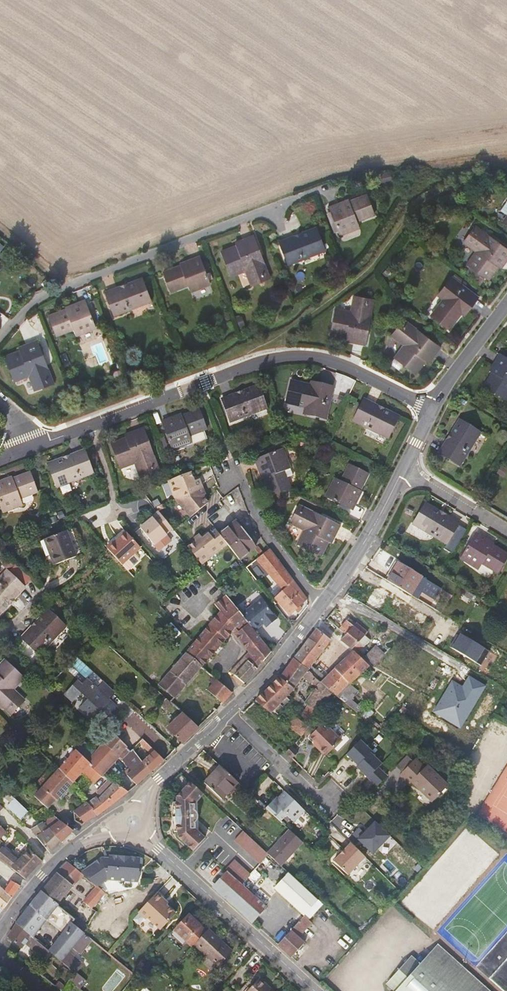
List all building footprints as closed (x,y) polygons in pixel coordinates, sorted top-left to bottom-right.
[(388,172),(378,176),(380,183),(391,179),(388,172)] [(348,199),(329,206),(340,233),(358,226),(355,219),(373,213),(366,194),(349,200),(348,199)] [(471,225),(459,241),(472,250),(463,263),(485,278),(494,266),(496,267),(506,252),(506,251),(471,225)] [(315,230),(280,243),(288,265),(323,252),(315,230)] [(237,246),(222,251),(231,275),(246,270),(251,285),(268,278),(253,236),(235,242),(237,246)] [(181,266),(164,272),(171,292),(189,285),(192,292),(210,285),(199,257),(181,264),(181,266)] [(474,297),(448,277),(435,293),(440,298),(428,314),(445,327),(457,311),(461,314),(474,297)] [(141,280),(106,293),(114,315),(123,312),(150,302),(141,280)] [(349,310),(333,307),(329,333),(344,336),(343,339),(362,343),(371,299),(352,295),(349,310)] [(66,311),(49,317),(56,336),(73,330),(76,336),(95,329),(84,302),(65,309),(66,311)] [(436,346),(401,319),(388,334),(401,345),(392,357),(412,373),(422,360),(424,362),(436,346)] [(52,383),(36,340),(17,347),(19,351),(10,354),(5,356),(14,380),(28,375),(33,389),(52,383)] [(499,353),(489,370),(491,372),(484,385),(505,398),(506,395),(506,358),(499,353)] [(309,383),(289,378),(284,399),(304,404),(302,411),(324,416),(331,384),(310,379),(309,383)] [(256,385),(221,398),(229,420),(264,407),(256,385)] [(395,417),(361,400),(351,421),(385,438),(395,417)] [(179,413),(161,420),(171,447),(188,441),(189,443),(205,437),(202,428),(205,427),(198,408),(181,415),(179,413)] [(479,429),(459,418),(439,449),(458,462),(479,429)] [(158,470),(141,427),(124,434),(125,438),(110,443),(119,468),(134,462),(140,476),(158,470)] [(280,448),(252,459),(260,478),(262,477),(269,494),(287,486),(281,469),(287,467),(280,448)] [(91,472),(83,450),(49,463),(56,485),(91,472)] [(366,473),(348,464),(340,481),(333,478),(324,496),(350,509),(359,490),(358,490),(366,473)] [(173,495),(189,515),(207,500),(203,495),(203,493),(205,492),(199,476),(194,478),(190,469),(172,477),(167,479),(173,495)] [(29,473),(12,479),(11,477),(0,481),(0,505),(2,511),(21,504),(18,498),(36,492),(29,473)] [(458,519),(424,500),(413,520),(446,539),(458,519)] [(337,524),(297,504),(288,522),(303,529),(295,543),(319,555),(326,541),(328,542),(337,524)] [(172,529),(159,512),(152,517),(153,518),(140,528),(154,545),(166,535),(167,535),(166,533),(172,529)] [(236,521),(220,534),(226,541),(234,551),(240,558),(255,545),(236,521)] [(200,535),(186,545),(199,562),(226,541),(220,534),(216,529),(209,534),(209,532),(201,537),(200,535)] [(76,555),(66,531),(43,540),(52,563),(68,557),(69,558),(76,555)] [(126,532),(107,549),(122,565),(134,553),(141,548),(126,532)] [(476,533),(461,559),(475,567),(478,561),(498,573),(506,558),(506,554),(493,545),(492,547),(489,545),(490,542),(476,533)] [(171,541),(166,535),(154,545),(159,551),(171,541)] [(139,558),(134,553),(122,565),(128,571),(139,562),(139,558)] [(279,566),(275,560),(262,570),(278,591),(274,596),(289,612),(293,608),(296,611),(301,606),(298,604),(302,600),(305,597),(298,589),(291,580),(279,566)] [(412,595),(423,576),(398,562),(387,580),(412,595)] [(11,574),(17,580),(26,570),(20,564),(11,574)] [(7,571),(0,578),(0,614),(10,604),(8,603),(13,598),(14,599),(25,587),(17,580),(11,574),(7,571)] [(392,607),(397,595),(374,584),(364,606),(382,613),(386,604),(392,607)] [(463,595),(471,600),(474,596),(466,591),(463,595)] [(196,636),(191,642),(188,645),(184,650),(201,664),(208,656),(233,628),(248,651),(226,673),(240,685),(251,673),(253,671),(258,665),(270,650),(253,629),(240,612),(239,611),(225,593),(214,602),(213,603),(218,611),(196,636)] [(260,596),(240,612),(253,629),(266,619),(269,622),(276,616),(260,596)] [(64,625),(47,610),(21,636),(38,653),(64,625)] [(349,618),(347,621),(354,626),(356,623),(349,618)] [(354,647),(374,666),(385,654),(376,646),(369,653),(364,647),(359,642),(365,635),(368,633),(356,623),(354,626),(347,621),(339,630),(346,635),(340,640),(352,650),(354,647)] [(315,670),(311,666),(331,640),(317,629),(294,659),(312,674),(315,670)] [(451,648),(481,665),(489,651),(459,634),(451,648)] [(359,642),(364,647),(370,641),(365,635),(359,642)] [(201,664),(184,650),(156,682),(173,697),(201,664)] [(336,669),(321,683),(332,692),(348,705),(352,700),(359,691),(350,684),(369,666),(354,652),(336,669)] [(312,674),(294,659),(279,679),(277,681),(291,693),(294,687),(302,677),(310,684),(315,677),(312,674)] [(5,660),(0,665),(0,704),(4,708),(8,705),(15,711),(24,700),(13,689),(24,678),(5,660)] [(221,701),(231,690),(212,674),(207,680),(211,683),(207,688),(221,701)] [(431,712),(460,728),(486,687),(467,675),(461,685),(451,679),(431,712)] [(429,687),(434,690),(438,681),(434,678),(429,687)] [(116,695),(104,684),(97,690),(87,681),(81,688),(77,684),(65,696),(73,703),(81,695),(88,701),(80,710),(96,724),(101,719),(98,716),(100,713),(107,719),(116,708),(109,701),(116,695)] [(291,693),(277,681),(256,701),(270,713),(278,705),(291,693)] [(320,681),(305,703),(308,705),(298,719),(294,715),(286,725),(301,736),(332,692),(321,683),(320,681)] [(160,707),(167,700),(163,696),(156,704),(160,707)] [(352,700),(348,705),(361,716),(365,711),(352,700)] [(11,715),(15,711),(8,705),(4,708),(11,715)] [(183,743),(199,728),(184,714),(168,729),(183,743)] [(323,723),(309,737),(315,742),(319,747),(318,748),(326,756),(341,740),(323,723)] [(113,733),(104,743),(118,757),(127,748),(113,733)] [(139,743),(151,755),(155,751),(143,739),(139,743)] [(359,741),(347,754),(358,765),(357,767),(377,787),(387,777),(378,768),(382,764),(370,753),(372,752),(361,740),(359,741)] [(118,757),(104,743),(95,754),(88,762),(87,763),(96,771),(101,776),(118,757)] [(84,744),(77,751),(88,762),(95,754),(84,744)] [(292,746),(286,752),(292,758),(298,753),(292,746)] [(127,748),(118,757),(123,762),(125,760),(132,767),(134,769),(142,763),(127,748)] [(96,771),(87,763),(88,762),(77,751),(76,750),(59,769),(73,783),(81,773),(85,775),(87,772),(92,776),(96,771)] [(152,772),(164,761),(155,751),(151,755),(142,763),(152,772)] [(433,802),(448,786),(427,765),(425,768),(416,759),(413,761),(407,756),(396,767),(402,773),(400,775),(410,784),(412,782),(419,789),(420,787),(424,791),(423,792),(433,802)] [(213,771),(219,763),(211,758),(205,767),(213,771)] [(137,785),(152,772),(142,763),(134,769),(127,775),(137,785)] [(235,776),(222,764),(206,780),(224,796),(239,780),(235,776)] [(73,783),(59,769),(54,776),(43,788),(35,797),(47,809),(55,799),(56,800),(73,783)] [(43,788),(54,776),(48,770),(37,783),(43,788)] [(101,776),(96,771),(92,776),(87,772),(85,775),(94,784),(101,776)] [(199,787),(189,778),(174,795),(175,800),(171,801),(171,803),(171,806),(171,811),(171,815),(172,820),(175,829),(177,829),(178,833),(194,847),(206,835),(196,826),(196,820),(198,819),(199,818),(199,817),(200,815),(200,812),(199,810),(197,808),(195,806),(195,801),(203,791),(199,787)] [(116,803),(128,792),(114,782),(109,779),(96,793),(98,794),(101,797),(99,800),(105,810),(116,803)] [(29,813),(4,788),(0,792),(11,802),(7,807),(21,821),(29,813)] [(290,795),(285,790),(278,796),(276,794),(266,806),(281,820),(287,814),(294,821),(305,809),(290,795)] [(86,803),(91,808),(99,800),(96,796),(86,803)] [(98,816),(105,810),(99,800),(91,808),(97,815),(98,816)] [(84,823),(97,815),(91,808),(86,803),(74,812),(84,823)] [(60,840),(71,831),(53,815),(44,821),(60,840)] [(55,845),(60,840),(44,821),(42,822),(40,824),(31,829),(49,850),(55,845)] [(375,822),(357,840),(372,854),(389,836),(386,833),(375,822)] [(278,861),(300,838),(293,833),(287,827),(265,849),(268,851),(268,852),(269,853),(278,861)] [(259,861),(268,851),(265,849),(254,838),(243,828),(234,837),(259,861)] [(350,842),(333,860),(347,873),(364,855),(362,852),(350,842)] [(39,859),(26,848),(18,858),(2,845),(0,847),(0,858),(24,878),(39,859)] [(285,870),(268,854),(263,859),(280,875),(285,870)] [(138,882),(140,857),(109,855),(109,857),(102,857),(80,872),(84,875),(97,886),(98,887),(107,880),(138,882)] [(240,879),(248,872),(234,857),(225,865),(240,879)] [(58,872),(41,892),(57,904),(73,885),(84,875),(80,872),(68,862),(58,872)] [(240,880),(229,870),(215,885),(231,900),(254,920),(267,906),(246,885),(240,880)] [(304,914),(317,899),(310,893),(290,873),(289,871),(275,886),(304,914)] [(20,886),(11,881),(5,891),(0,887),(0,908),(3,910),(20,886)] [(84,901),(93,908),(105,893),(98,887),(97,886),(84,901)] [(75,919),(57,904),(41,892),(16,923),(17,924),(33,937),(46,919),(63,933),(49,951),(61,961),(69,952),(72,947),(81,954),(92,941),(83,934),(84,933),(72,923),(75,919)] [(145,905),(138,911),(143,917),(148,916),(160,928),(175,913),(166,905),(161,901),(164,898),(157,892),(145,905)] [(205,929),(188,913),(173,929),(190,945),(194,941),(205,929)] [(288,952),(292,955),(304,942),(298,937),(311,921),(304,914),(292,928),(278,943),(288,952)] [(33,937),(17,924),(8,937),(22,948),(26,942),(34,949),(33,950),(43,958),(49,951),(33,937)] [(231,948),(208,925),(205,929),(194,941),(216,963),(231,948)] [(478,980),(437,943),(421,961),(412,954),(388,980),(396,989),(394,990),(491,990),(478,980)] [(83,964),(69,952),(61,961),(75,973),(83,964)] [(86,982),(75,973),(69,981),(80,990),(86,982)] [(259,978),(247,990),(273,990),(259,978)]
